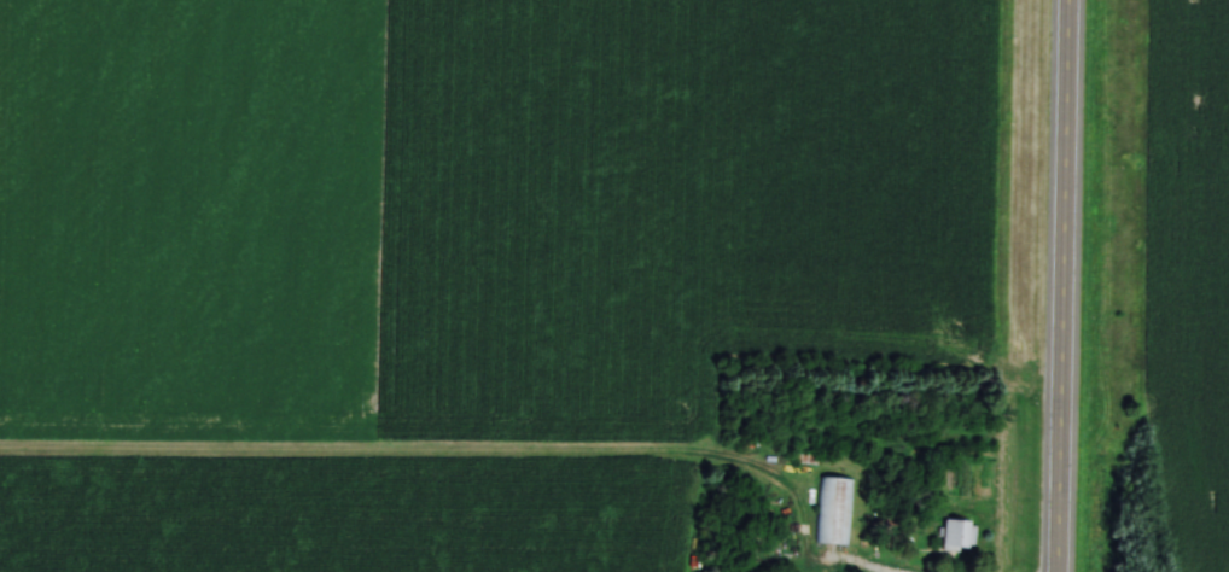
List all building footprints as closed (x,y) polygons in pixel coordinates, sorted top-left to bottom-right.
[(814,465),(814,457),(796,457),(796,465),(814,465)] [(815,545),(850,546),(852,480),(818,479),(815,545)] [(940,550),(971,550),(971,522),(940,522),(940,550)]
